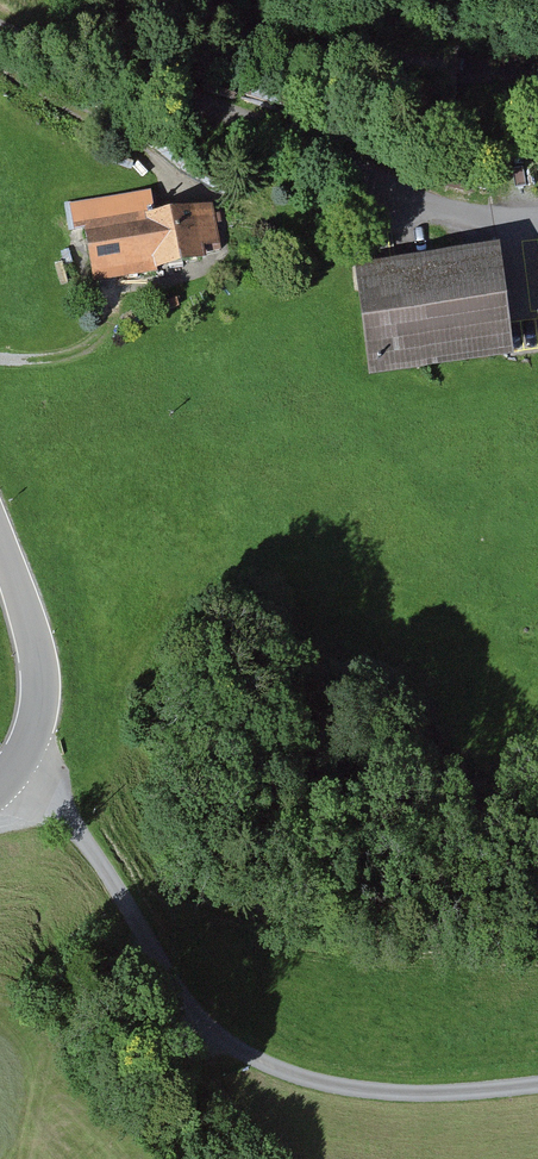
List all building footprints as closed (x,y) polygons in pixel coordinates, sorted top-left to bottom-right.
[(93,230),(101,283),(231,262),(221,208),(163,217),(157,194),(69,207),(72,232),(93,230)] [(516,251),(367,268),(379,371),(528,354),(516,251)]
